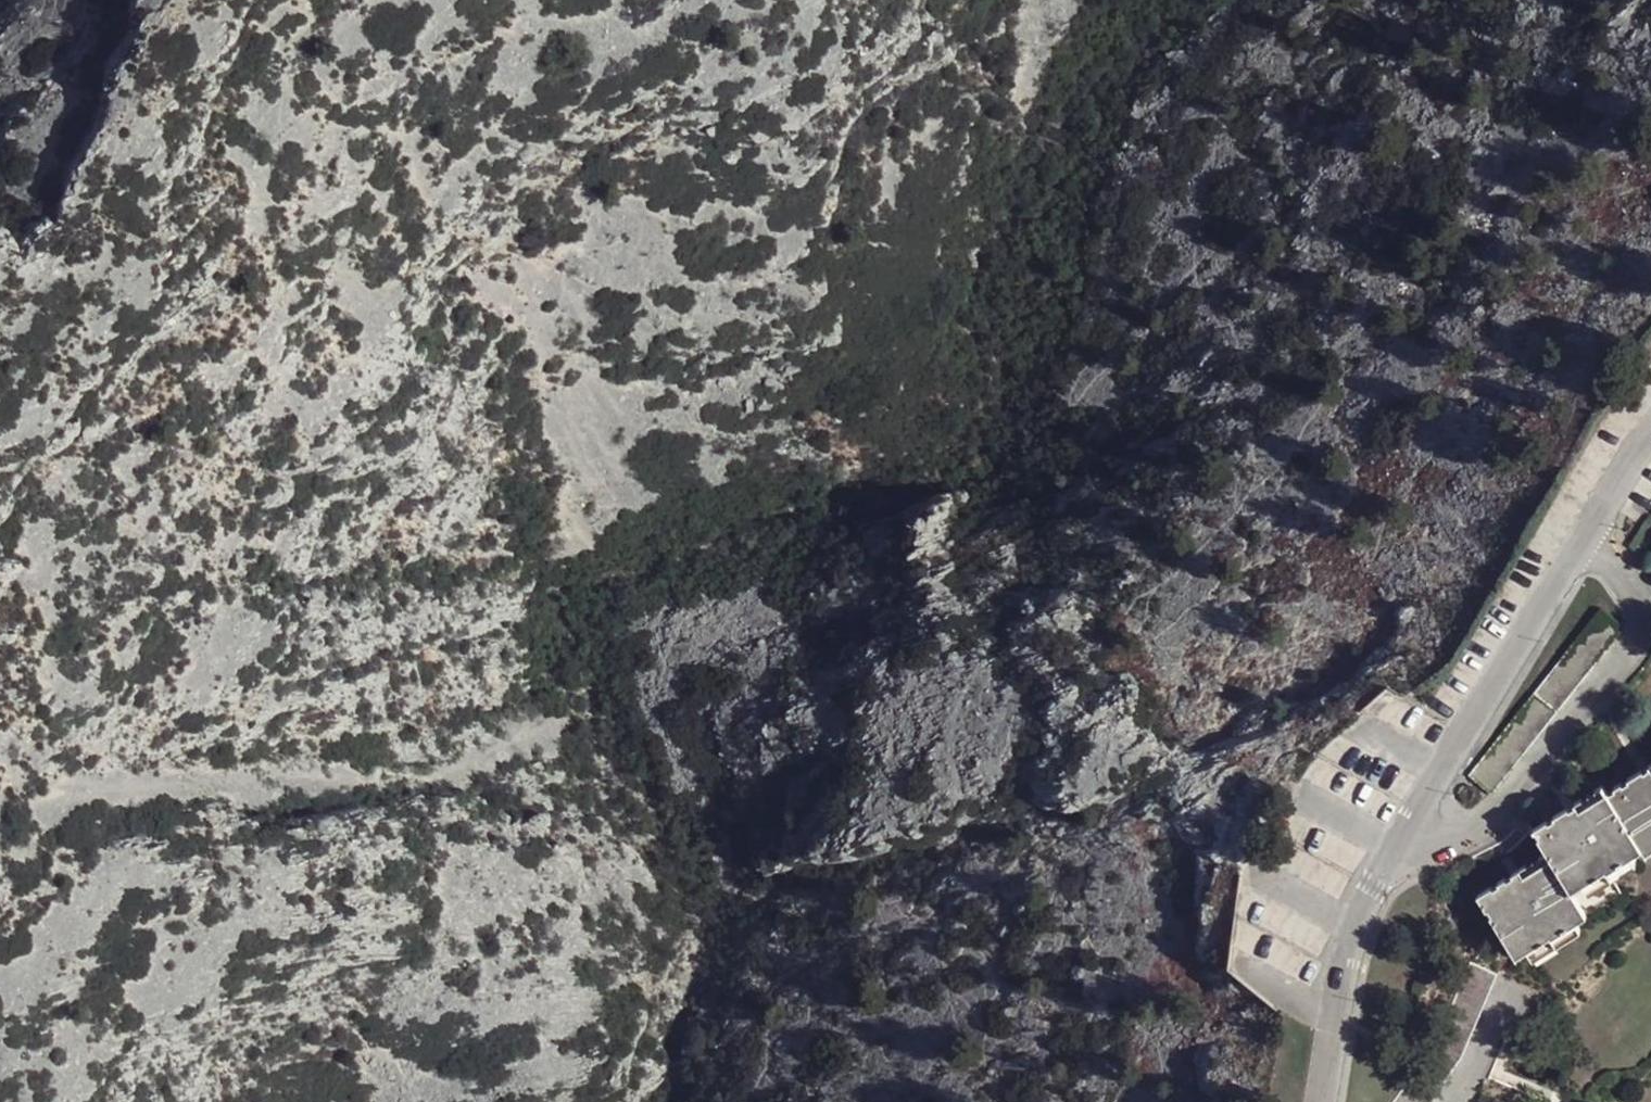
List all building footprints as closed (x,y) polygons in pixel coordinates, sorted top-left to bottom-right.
[(1492,793),(1623,628),(1600,610),(1469,774),(1492,793)] [(1649,768),(1642,771),(1641,770),(1627,778),(1628,781),(1621,785),(1620,783),(1612,788),(1613,791),(1607,794),(1605,792),(1578,808),(1575,805),(1568,808),(1567,806),(1552,816),(1553,818),(1547,821),(1546,820),(1532,829),(1534,831),(1536,830),(1540,836),(1538,837),(1551,858),(1522,875),(1518,869),(1511,874),(1512,876),(1507,879),(1506,878),(1497,883),(1498,885),(1491,889),(1490,887),(1476,896),(1514,955),(1526,948),(1550,934),(1550,935),(1573,919),(1619,892),(1611,878),(1589,893),(1583,882),(1628,852),(1640,845),(1644,852),(1650,847),(1650,770),(1649,768)] [(1635,863),(1628,852),(1583,882),(1589,893),(1611,878),(1635,863)] [(1580,930),(1573,919),(1550,935),(1550,934),(1526,948),(1532,959),(1580,930)] [(1458,1060),(1494,974),(1467,962),(1434,1041),(1417,1065),(1441,1082),(1458,1060)] [(1392,1101),(1428,1101),(1437,1089),(1413,1072),(1392,1101)]
